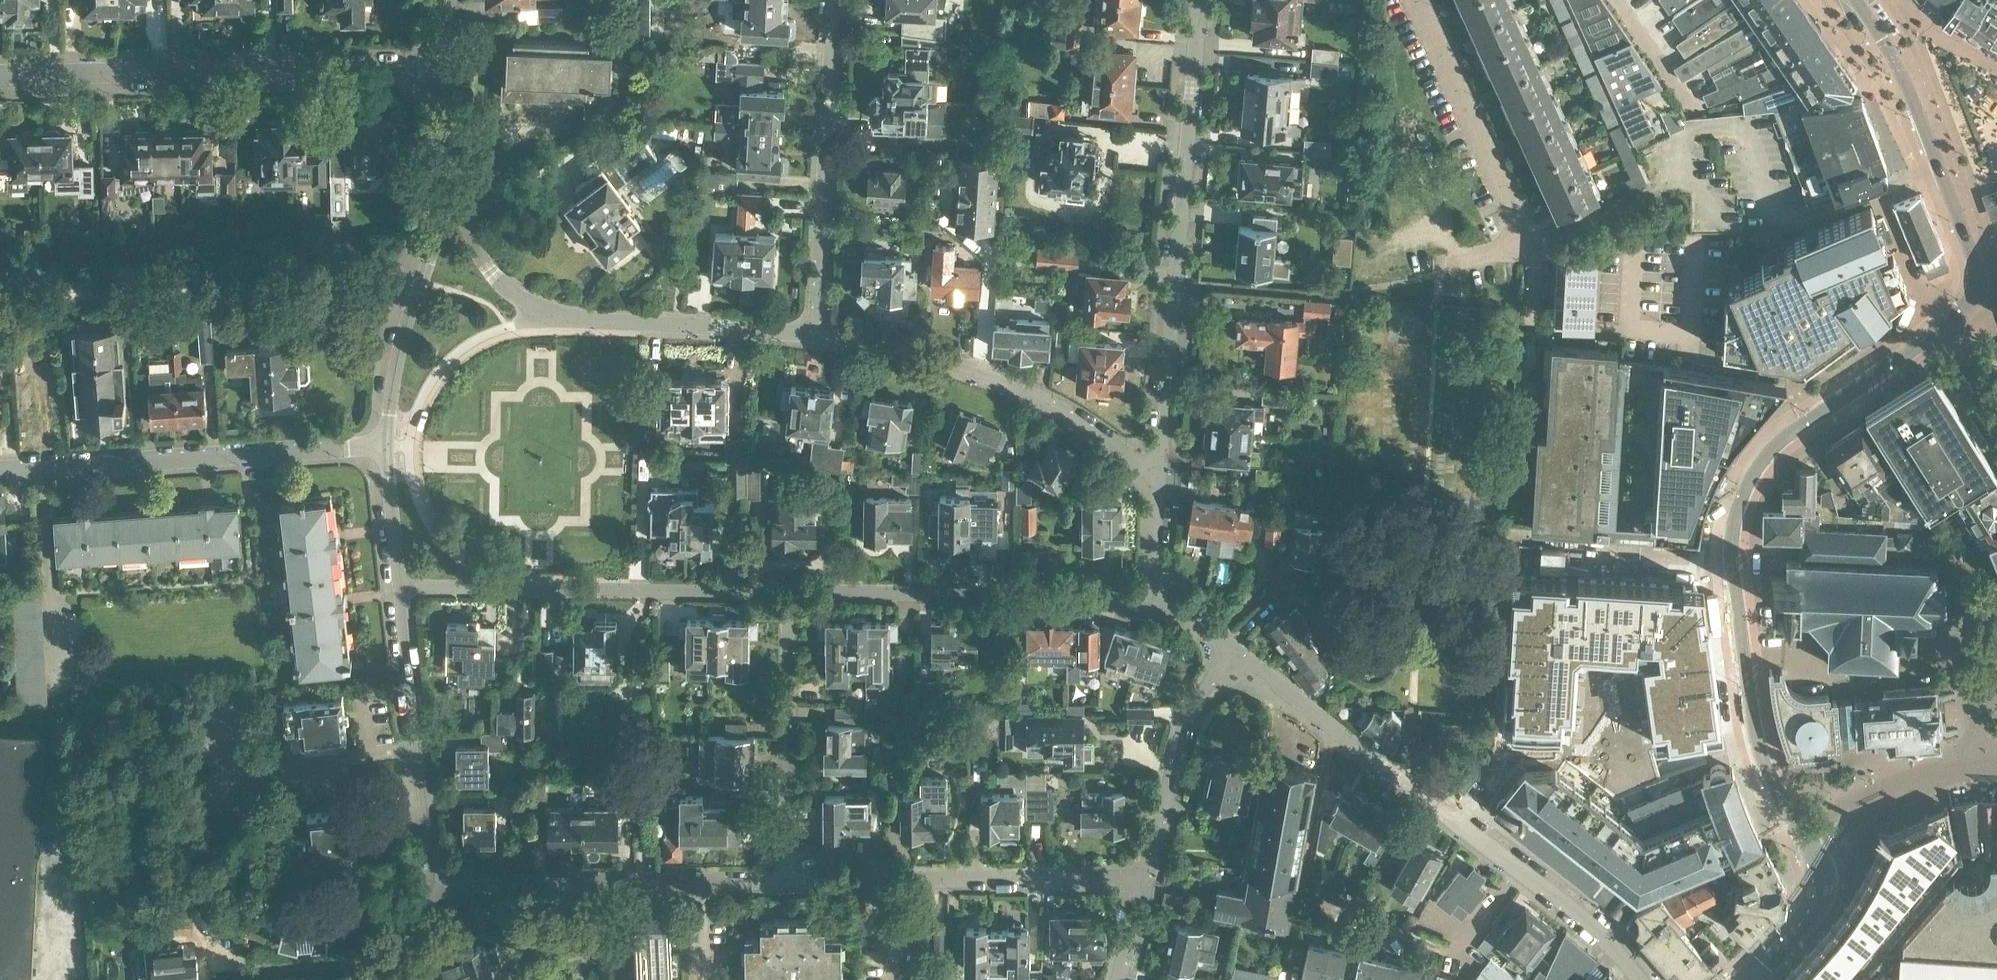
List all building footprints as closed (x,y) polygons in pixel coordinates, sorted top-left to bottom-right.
[(36,17),(35,3),(37,3),(37,0),(7,0),(7,12),(6,12),(6,18),(10,18),(12,18),(16,23),(26,22),(29,18),(31,18),(36,17)] [(117,14),(117,0),(86,0),(86,15),(86,16),(87,18),(89,20),(90,20),(92,21),(93,21),(95,20),(97,19),(98,18),(99,16),(99,14),(117,14)] [(117,14),(128,14),(132,9),(143,9),(143,0),(117,0),(117,14)] [(223,0),(196,0),(196,8),(208,8),(212,12),(223,12),(223,0)] [(223,12),(241,12),(241,13),(242,15),(244,17),(247,17),(249,17),(251,16),(253,13),(254,11),(254,0),(223,0),(223,12)] [(279,10),(293,10),(293,0),(279,0),(279,10)] [(370,0),(325,0),(325,13),(346,12),(346,26),(364,25),(364,0),(370,0)] [(623,26),(637,26),(638,0),(623,0),(623,26)] [(650,0),(641,0),(641,38),(650,38),(650,0)] [(746,10),(746,14),(744,14),(743,35),(747,35),(746,39),(759,40),(759,36),(787,38),(787,37),(793,37),(796,35),(796,22),(795,20),(789,19),(789,18),(787,18),(788,2),(750,0),(735,0),(734,9),(746,10)] [(884,7),(887,7),(887,14),(905,15),(905,21),(903,21),(902,34),(946,40),(947,16),(935,15),(936,6),(945,6),(946,0),(885,0),(884,7)] [(1142,0),(1098,0),(1096,24),(1136,27),(1137,15),(1141,15),(1142,0)] [(1253,9),(1297,13),(1299,0),(1254,0),(1253,9)] [(1483,56),(1525,37),(1508,0),(1463,0),(1458,2),(1464,15),(1468,14),(1471,21),(1470,22),(1474,32),(1475,32),(1479,40),(1476,42),(1483,56)] [(1562,0),(1550,0),(1559,20),(1569,15),(1562,0)] [(1594,58),(1631,41),(1603,0),(1568,0),(1594,58)] [(1669,13),(1688,0),(1660,0),(1669,13)] [(1762,43),(1807,12),(1799,0),(1784,0),(1749,21),(1673,67),(1681,80),(1731,51),(1732,54),(1757,38),(1756,37),(1760,36),(1763,41),(1761,42),(1762,43)] [(1673,18),(1682,31),(1725,1),(1725,0),(1699,0),(1673,18)] [(1736,1),(1676,43),(1684,55),(1703,42),(1704,43),(1745,15),(1749,21),(1784,0),(1737,0),(1736,1)] [(1940,15),(1952,0),(1922,0),(1940,15)] [(1965,31),(1980,10),(1979,9),(1985,0),(1952,0),(1940,15),(1965,31)] [(1965,31),(1966,31),(1975,37),(1976,36),(1984,41),(1996,22),(1996,0),(1992,0),(1991,0),(1985,0),(1979,9),(1980,10),(1965,31)] [(539,6),(539,21),(563,21),(563,6),(539,6)] [(1297,13),(1253,9),(1252,27),(1255,28),(1255,38),(1264,39),(1264,41),(1274,42),(1274,39),(1308,42),(1309,35),(1304,35),(1304,30),(1298,30),(1298,29),(1296,28),(1297,13)] [(1778,62),(1821,32),(1807,12),(1762,43),(1759,46),(1709,69),(1719,87),(1768,66),(1778,62)] [(1594,69),(1574,25),(1572,20),(1562,24),(1584,73),(1594,69)] [(1045,33),(1068,35),(1082,36),(1083,23),(1053,21),(1053,24),(1045,23),(1045,33)] [(1996,49),(1996,22),(1984,41),(1996,49)] [(1781,82),(1790,78),(1793,82),(1803,78),(1836,55),(1821,32),(1778,62),(1768,66),(1719,87),(1703,94),(1707,103),(1711,103),(1737,91),(1740,97),(1779,79),(1781,82)] [(884,78),(883,96),(937,99),(937,81),(927,80),(928,68),(946,68),(947,40),(946,40),(902,34),(902,45),(907,45),(906,71),(900,71),(898,73),(889,72),(884,78)] [(1082,36),(1068,35),(1067,49),(1081,50),(1082,36)] [(1501,97),(1508,112),(1550,94),(1525,37),(1483,56),(1489,70),(1492,68),(1496,77),(1495,77),(1500,88),(1500,87),(1504,96),(1501,97)] [(591,45),(518,41),(518,48),(509,47),(507,93),(503,93),(503,95),(586,100),(585,113),(609,115),(610,86),(612,86),(614,52),(590,51),(591,45)] [(1631,41),(1594,58),(1616,106),(1633,144),(1654,134),(1637,96),(1661,85),(1631,41)] [(1339,49),(1313,46),(1312,59),(1338,62),(1339,49)] [(1086,48),(1083,78),(1135,82),(1136,67),(1132,66),(1133,52),(1086,48)] [(726,49),(723,62),(736,63),(737,50),(726,49)] [(1803,78),(1793,82),(1741,101),(1743,110),(1748,108),(1773,100),(1775,103),(1841,96),(1840,90),(1855,89),(1857,84),(1836,55),(1803,78)] [(764,64),(736,63),(723,62),(716,62),(715,81),(735,82),(735,92),(743,93),(741,110),(717,108),(717,119),(716,129),(780,132),(781,111),(784,111),(785,91),(759,90),(760,78),(763,78),(764,64)] [(1338,64),(1312,62),(1311,74),(1337,77),(1338,64)] [(1246,93),(1245,101),(1289,105),(1290,89),(1298,89),(1298,85),(1303,85),(1303,78),(1276,75),(1277,73),(1260,72),(1260,74),(1248,73),(1248,74),(1244,76),(1242,91),(1246,93)] [(1617,121),(1598,78),(1596,73),(1585,78),(1607,126),(1617,121)] [(1134,98),(1135,82),(1083,78),(1082,95),(1081,108),(1129,112),(1130,98),(1134,98)] [(1526,151),(1533,166),(1574,147),(1550,94),(1508,112),(1514,126),(1517,124),(1521,132),(1520,132),(1525,143),(1525,142),(1529,150),(1526,151)] [(936,100),(937,99),(883,96),(883,98),(875,97),(873,120),(889,120),(888,132),(911,134),(911,123),(926,123),(926,122),(944,122),(945,101),(936,100)] [(1880,167),(1879,167),(1874,155),(1882,152),(1862,98),(1841,100),(1772,108),(1773,109),(1777,119),(1810,205),(1884,178),(1885,177),(1886,177),(1887,176),(1887,174),(1888,173),(1887,171),(1887,170),(1887,169),(1886,168),(1885,168),(1884,167),(1882,166),(1880,167)] [(1029,114),(1035,115),(1035,114),(1065,117),(1065,116),(1066,103),(1030,100),(1029,114)] [(1287,121),(1289,105),(1245,101),(1245,109),(1241,111),(1239,125),(1243,128),(1243,129),(1255,131),(1254,134),(1271,136),(1272,133),(1298,135),(1299,126),(1295,126),(1295,121),(1287,121)] [(1034,123),(1009,120),(1008,132),(1033,134),(1034,123)] [(344,128),(331,128),(332,177),(333,217),(346,217),(345,177),(345,175),(355,174),(355,177),(370,177),(370,171),(390,171),(389,151),(387,151),(387,128),(381,128),(381,122),(364,123),(364,128),(355,129),(355,131),(344,131),(344,129),(344,128)] [(295,185),(314,185),(327,184),(327,157),(307,157),(306,125),(276,125),(276,127),(258,127),(258,153),(262,153),(262,173),(260,173),(260,182),(264,186),(295,186),(295,185)] [(1639,170),(1624,136),(1620,126),(1610,131),(1630,174),(1639,170)] [(183,184),(182,131),(173,131),(171,128),(162,128),(161,131),(151,131),(152,184),(165,184),(183,184)] [(780,132),(716,129),(716,139),(743,140),(742,150),(739,150),(738,171),(780,174),(780,172),(786,173),(789,170),(789,158),(787,156),(781,155),(781,154),(778,154),(780,132)] [(93,194),(93,166),(72,166),(72,133),(61,133),(57,130),(48,130),(45,134),(42,134),(43,172),(58,172),(58,174),(61,174),(61,188),(80,188),(80,194),(93,194)] [(211,186),(210,133),(197,133),(197,130),(182,131),(183,184),(193,184),(193,187),(211,186)] [(42,134),(38,134),(35,131),(27,131),(22,134),(12,135),(12,168),(0,168),(0,188),(5,188),(5,181),(27,181),(26,172),(43,172),(42,134)] [(152,184),(151,131),(135,132),(135,135),(122,135),(123,175),(102,176),(102,197),(115,197),(114,184),(119,184),(119,195),(152,190),(152,184)] [(1069,136),(1037,132),(1036,142),(1040,142),(1037,165),(1042,166),(1040,185),(1067,188),(1065,199),(1083,201),(1084,190),(1087,190),(1089,171),(1093,171),(1095,148),(1081,147),(1082,136),(1069,135),(1069,136)] [(582,195),(568,205),(581,223),(587,219),(594,228),(600,237),(594,241),(607,258),(633,239),(629,234),(640,226),(628,209),(632,206),(629,202),(617,187),(657,157),(644,139),(623,153),(599,169),(576,186),(582,195)] [(1331,141),(1305,139),(1304,152),(1329,154),(1331,141)] [(1596,195),(1574,147),(1533,166),(1539,179),(1542,178),(1546,187),(1545,187),(1550,198),(1551,198),(1551,200),(1549,201),(1554,211),(1556,210),(1557,213),(1596,195)] [(1315,168),(1328,169),(1359,172),(1360,158),(1317,154),(1315,168)] [(942,158),(929,157),(927,194),(940,195),(942,158)] [(948,222),(956,223),(960,223),(959,225),(1003,228),(1008,161),(964,158),(961,192),(958,192),(956,211),(949,210),(948,222)] [(1241,191),(1289,196),(1290,194),(1300,195),(1303,166),(1303,164),(1244,159),(1243,163),(1241,163),(1239,186),(1242,186),(1241,191)] [(870,176),(868,201),(914,204),(916,176),(901,175),(901,172),(885,170),(885,172),(875,171),(875,177),(870,176)] [(1618,183),(1624,195),(1646,184),(1639,170),(1630,174),(1631,177),(1618,183)] [(738,174),(700,172),(699,190),(736,193),(738,174)] [(222,173),(222,192),(222,193),(234,193),(234,173),(222,173)] [(1996,216),(1996,192),(1988,195),(1985,196),(1989,206),(1991,205),(1995,216),(1996,216)] [(740,194),(739,208),(748,208),(744,277),(754,277),(754,276),(755,276),(754,281),(757,284),(770,284),(772,283),(772,277),(774,278),(775,256),(774,256),(775,237),(759,236),(759,234),(755,233),(756,209),(763,210),(764,195),(740,194)] [(1921,194),(1895,205),(1918,260),(1921,259),(1929,277),(1949,268),(1941,250),(1944,249),(1921,194)] [(163,196),(153,196),(153,210),(163,210),(163,196)] [(733,276),(744,277),(748,208),(739,208),(738,232),(734,232),(733,235),(715,233),(713,274),(714,274),(713,279),(716,282),(729,282),(732,280),(732,275),(733,275),(733,276)] [(1726,294),(1722,355),(1750,359),(1751,354),(1801,362),(1802,361),(1805,366),(1856,329),(1858,331),(1871,321),(1878,317),(1891,307),(1890,305),(1909,290),(1893,252),(1879,258),(1875,250),(1887,245),(1880,230),(1877,222),(1871,208),(1815,231),(1808,234),(1793,240),(1795,245),(1782,251),(1784,255),(1761,264),(1764,270),(1728,286),(1731,292),(1726,294)] [(1253,226),(1239,225),(1235,271),(1289,276),(1291,260),(1274,258),(1278,216),(1254,214),(1253,226)] [(1336,263),(1353,264),(1355,235),(1338,234),(1336,263)] [(977,267),(953,265),(954,246),(936,244),(933,289),(947,289),(946,294),(961,295),(961,290),(976,291),(977,267)] [(905,257),(882,255),(883,247),(866,246),(865,254),(863,286),(859,288),(865,295),(869,292),(882,293),(882,297),(885,303),(896,303),(899,298),(900,289),(916,290),(916,271),(904,270),(905,257)] [(1038,263),(1075,266),(1076,252),(1039,250),(1038,263)] [(1560,277),(1595,279),(1596,254),(1584,253),(1584,256),(1557,254),(1556,270),(1560,270),(1560,277)] [(1076,294),(1087,295),(1086,311),(1102,313),(1102,316),(1103,318),(1119,319),(1121,317),(1121,310),(1123,310),(1123,308),(1128,305),(1128,297),(1124,292),(1126,275),(1119,275),(1120,268),(1101,266),(1101,272),(1088,271),(1088,272),(1078,271),(1076,294)] [(1556,282),(1555,298),(1593,301),(1595,279),(1560,277),(1560,282),(1556,282)] [(1058,300),(1035,298),(1035,310),(1057,311),(1058,300)] [(1561,315),(1561,321),(1592,323),(1593,301),(1555,298),(1554,314),(1561,315)] [(1306,299),(1305,314),(1318,315),(1329,316),(1330,303),(1306,301),(1307,299),(1306,299)] [(245,310),(216,312),(216,313),(217,324),(218,339),(224,339),(244,338),(249,337),(248,324),(246,325),(245,310)] [(214,361),(211,312),(199,312),(202,361),(214,361)] [(996,325),(995,347),(1011,348),(1010,352),(1032,354),(1032,349),(1048,351),(1049,329),(1050,320),(1010,318),(1009,326),(996,325)] [(1239,319),(1237,342),(1269,344),(1267,366),(1279,367),(1279,369),(1289,370),(1289,368),(1293,368),(1296,333),(1307,334),(1308,322),(1304,322),(1271,319),(1271,322),(1239,319)] [(0,324),(0,344),(12,343),(12,340),(10,323),(0,324)] [(134,325),(135,337),(147,336),(146,324),(134,325)] [(1122,344),(1082,340),(1083,328),(1056,326),(1055,348),(1068,349),(1067,358),(1080,360),(1078,384),(1096,385),(1096,390),(1115,391),(1116,381),(1118,382),(1122,379),(1124,362),(1121,362),(1122,344)] [(72,333),(78,423),(77,423),(77,424),(130,421),(130,419),(127,419),(126,407),(128,407),(127,395),(128,395),(127,379),(125,379),(122,329),(122,328),(69,332),(69,333),(72,333)] [(294,344),(226,348),(228,370),(251,369),(253,400),(297,397),(296,382),(306,381),(310,377),(309,364),(306,360),(295,360),(294,344)] [(1533,526),(1541,526),(1689,535),(1698,536),(1699,536),(1704,512),(1707,500),(1714,480),(1717,475),(1728,455),(1734,447),(1749,428),(1787,385),(1786,384),(1600,354),(1600,349),(1601,347),(1552,344),(1546,435),(1538,434),(1533,526)] [(176,351),(169,351),(170,362),(182,361),(182,350),(176,351)] [(152,391),(150,391),(152,423),(181,421),(178,372),(183,372),(182,361),(170,362),(170,371),(151,372),(152,391)] [(54,426),(60,426),(55,366),(27,368),(28,391),(26,391),(28,406),(30,406),(31,428),(37,428),(38,432),(54,430),(54,426)] [(183,372),(178,372),(181,421),(209,419),(206,387),(204,387),(204,376),(187,377),(187,372),(183,372)] [(1938,503),(1939,505),(1947,501),(1964,490),(1964,489),(1992,472),(1992,471),(1992,472),(1994,471),(1993,469),(1991,470),(1990,469),(1991,468),(1978,448),(1977,449),(1977,448),(1979,447),(1978,445),(1976,446),(1975,445),(1976,445),(1963,425),(1960,426),(1955,417),(1957,415),(1951,406),(1949,407),(1931,379),(1890,405),(1887,401),(1868,414),(1869,415),(1869,416),(1928,509),(1938,503)] [(724,438),(724,424),(725,384),(704,383),(704,381),(684,381),(684,383),(663,383),(662,424),(684,424),(684,425),(703,425),(703,438),(724,438)] [(845,443),(829,442),(830,432),(831,432),(834,391),(818,390),(818,388),(809,387),(808,388),(792,386),(792,388),(783,387),(782,406),(790,407),(788,427),(806,429),(805,432),(813,433),(809,467),(841,469),(845,443)] [(1288,391),(1264,389),(1263,402),(1297,405),(1298,392),(1288,391)] [(882,441),(888,442),(904,444),(908,422),(909,422),(912,402),(896,399),(895,400),(888,399),(873,397),(873,398),(864,397),(862,413),(870,414),(870,415),(871,415),(867,438),(868,438),(867,447),(881,449),(882,441)] [(1207,412),(1206,429),(1250,433),(1250,428),(1262,429),(1264,406),(1231,403),(1232,400),(1222,400),(1222,402),(1212,402),(1212,412),(1207,412)] [(951,428),(943,447),(961,454),(985,463),(990,450),(991,450),(993,446),(998,448),(1001,448),(1006,435),(1004,431),(1000,429),(1000,428),(976,419),(977,417),(960,411),(959,414),(952,411),(946,426),(951,428)] [(1861,425),(1843,437),(1878,487),(1890,505),(1890,518),(1929,521),(1929,514),(1918,499),(1914,502),(1888,464),(1861,425)] [(1226,459),(1258,462),(1259,462),(1260,450),(1249,449),(1250,433),(1206,429),(1204,446),(1209,447),(1208,457),(1218,458),(1217,461),(1226,462),(1226,459)] [(1878,487),(1843,437),(1826,449),(1847,480),(1852,488),(1851,489),(1861,504),(1861,516),(1869,517),(1883,518),(1885,518),(1890,518),(1890,505),(1878,487)] [(728,438),(728,460),(745,460),(745,438),(728,438)] [(1039,458),(1031,471),(1058,488),(1072,467),(1074,468),(1080,460),(1077,458),(1080,454),(1078,453),(1077,454),(1067,447),(1066,450),(1051,440),(1050,441),(1052,443),(1042,459),(1039,458)] [(921,469),(923,453),(915,452),(913,468),(921,469)] [(683,473),(688,474),(709,474),(709,459),(675,459),(675,473),(683,473)] [(730,497),(746,496),(746,474),(746,464),(729,464),(730,497)] [(746,474),(746,496),(746,499),(762,499),(760,464),(746,464),(746,474)] [(1001,486),(1017,486),(1016,480),(1016,474),(1016,466),(1001,466),(1001,480),(1001,486)] [(1783,504),(1784,504),(1784,513),(1801,513),(1800,529),(1819,530),(1819,513),(1815,513),(1815,505),(1816,469),(1796,469),(1796,489),(1784,489),(1783,504)] [(921,471),(892,471),(892,481),(906,481),(906,491),(921,491),(921,471)] [(686,533),(686,547),(691,547),(691,549),(712,550),(712,548),(717,548),(720,545),(720,530),(718,528),(711,528),(712,503),(698,503),(699,488),(688,488),(688,480),(688,474),(683,473),(683,488),(683,526),(685,526),(685,532),(686,533)] [(1031,474),(1016,474),(1016,480),(1017,486),(1017,500),(1031,500),(1031,474)] [(1964,490),(1947,501),(1939,505),(1943,513),(1954,509),(1968,532),(1958,534),(1960,537),(1979,539),(1974,531),(1996,516),(1996,474),(1987,480),(1967,493),(1964,490)] [(1207,547),(1215,548),(1219,520),(1228,522),(1228,517),(1233,518),(1235,506),(1239,479),(1233,479),(1229,505),(1204,501),(1205,498),(1202,497),(1202,501),(1194,500),(1188,542),(1207,545),(1207,547)] [(956,487),(956,496),(940,495),(939,520),(932,520),(932,535),(940,535),(940,538),(969,539),(969,537),(970,537),(971,489),(971,487),(956,487)] [(1084,501),(1084,546),(1103,546),(1103,540),(1124,540),(1124,522),(1122,522),(1122,500),(1121,500),(1121,487),(1102,487),(1102,499),(1101,499),(1101,501),(1084,501)] [(683,488),(664,488),(652,488),(652,493),(649,496),(649,504),(652,507),(651,532),(670,532),(670,547),(686,547),(686,533),(685,532),(685,526),(683,526),(683,488)] [(971,489),(970,537),(997,537),(997,488),(971,489)] [(1821,493),(1821,505),(1835,505),(1830,489),(1821,493)] [(776,499),(768,499),(768,513),(776,513),(775,514),(775,517),(774,517),(774,538),(778,538),(778,546),(795,546),(795,538),(818,538),(818,491),(815,491),(776,490),(776,499)] [(9,561),(6,523),(7,523),(6,503),(4,503),(4,491),(0,491),(0,561),(9,561)] [(282,503),(290,573),(340,568),(337,542),(339,542),(337,530),(336,530),(331,492),(306,495),(306,494),(302,494),(303,500),(282,503)] [(888,497),(866,497),(865,539),(866,539),(866,543),(868,544),(871,545),(875,546),(879,546),(882,544),(884,543),(884,539),(886,539),(886,536),(911,536),(911,497),(888,497)] [(242,547),(239,503),(223,504),(223,502),(216,502),(213,502),(213,501),(204,502),(204,503),(201,503),(201,504),(194,504),(194,506),(173,508),(176,551),(242,547)] [(1021,530),(1035,529),(1034,505),(1020,506),(1021,530)] [(1255,509),(1235,506),(1233,518),(1228,517),(1228,522),(1219,520),(1215,548),(1232,550),(1232,548),(1248,551),(1255,509)] [(125,555),(176,551),(173,508),(152,509),(152,508),(143,509),(143,510),(122,511),(125,555)] [(1280,545),(1281,525),(1282,509),(1282,508),(1274,508),(1274,516),(1268,515),(1266,544),(1280,545)] [(1339,516),(1335,515),(1295,510),(1282,509),(1281,525),(1294,526),(1291,559),(1312,560),(1337,562),(1339,516)] [(91,510),(82,510),(82,511),(79,511),(79,512),(72,512),(72,515),(55,516),(58,559),(125,555),(122,511),(101,513),(101,510),(94,511),(94,510),(91,510)] [(1800,529),(1801,513),(1784,513),(1764,512),(1764,540),(1800,540),(1800,529)] [(1974,531),(1979,539),(1980,539),(1983,537),(1982,535),(1989,532),(1993,538),(1996,537),(1996,516),(1974,531)] [(1881,666),(1898,666),(1899,647),(1904,642),(1915,643),(1916,626),(1934,627),(1935,614),(1944,614),(1945,606),(1945,607),(1946,590),(1945,589),(1945,582),(1936,582),(1937,568),(1884,566),(1884,564),(1885,564),(1886,545),(1897,545),(1897,547),(1912,548),(1912,534),(1898,533),(1898,536),(1886,535),(1886,533),(1819,530),(1800,529),(1800,540),(1800,558),(1799,558),(1798,561),(1786,561),(1785,576),(1799,577),(1798,605),(1796,605),(1796,621),(1809,621),(1829,644),(1828,663),(1845,664),(1845,667),(1847,667),(1847,664),(1879,666),(1878,669),(1881,669),(1881,666)] [(1993,567),(1996,565),(1996,537),(1993,538),(1989,532),(1982,535),(1983,537),(1993,567)] [(1279,554),(1275,579),(1290,567),(1279,554)] [(222,555),(211,556),(212,565),(223,565),(222,555)] [(290,573),(296,637),(348,631),(345,606),(346,606),(345,594),(343,594),(340,568),(290,573)] [(1785,576),(1771,576),(1770,604),(1796,605),(1798,605),(1799,577),(1785,576)] [(1509,655),(1509,657),(1515,657),(1512,698),(1518,698),(1516,716),(1544,718),(1558,719),(1559,710),(1572,711),(1575,659),(1576,654),(1581,649),(1608,651),(1636,652),(1643,658),(1644,663),(1652,725),(1661,724),(1667,723),(1669,737),(1705,732),(1704,722),(1719,720),(1714,682),(1716,682),(1707,618),(1701,619),(1699,608),(1706,607),(1703,586),(1682,585),(1682,592),(1671,591),(1671,584),(1629,582),(1616,581),(1612,581),(1604,580),(1577,579),(1577,587),(1563,586),(1563,581),(1532,579),(1531,592),(1513,591),(1509,655)] [(1316,598),(1317,607),(1334,605),(1335,596),(1316,598)] [(1308,619),(1307,620),(1297,607),(1290,613),(1282,620),(1278,614),(1265,625),(1270,630),(1290,656),(1311,639),(1310,637),(1320,630),(1319,616),(1311,622),(1308,619)] [(703,680),(705,680),(705,675),(709,675),(710,643),(721,643),(721,638),(728,638),(729,620),(729,619),(726,619),(726,615),(724,612),(714,612),(711,615),(711,619),(709,619),(688,619),(688,622),(681,622),(681,635),(689,635),(688,674),(693,675),(693,679),(695,679),(695,680),(703,680)] [(899,621),(888,621),(868,621),(867,620),(866,620),(866,616),(863,614),(853,614),(850,616),(850,620),(849,620),(849,639),(858,639),(858,645),(866,644),(866,675),(868,705),(882,705),(883,694),(888,694),(889,676),(893,673),(893,662),(891,660),(891,638),(899,638),(899,621)] [(1046,672),(1067,672),(1068,658),(1074,658),(1073,626),(1073,624),(1046,623),(1046,616),(1030,616),(1030,623),(1028,623),(1029,679),(1046,680),(1046,672)] [(577,625),(577,663),(578,663),(578,678),(582,681),(612,681),(615,678),(615,663),(616,663),(617,622),(596,622),(592,618),(582,617),(579,621),(579,625),(577,625)] [(1073,626),(1074,658),(1068,658),(1067,672),(1069,672),(1068,676),(1078,676),(1078,672),(1095,672),(1096,659),(1099,659),(1099,624),(1098,624),(1093,619),(1086,618),(1080,624),(1073,624),(1073,626)] [(750,620),(729,620),(728,638),(721,638),(721,643),(710,643),(709,675),(749,676),(749,661),(749,645),(750,645),(750,636),(757,636),(757,623),(750,623),(750,620)] [(849,639),(849,620),(848,621),(848,622),(827,622),(827,624),(820,624),(820,637),(827,637),(827,681),(850,680),(850,675),(866,675),(866,644),(858,645),(858,639),(849,639)] [(932,622),(931,667),(936,668),(944,668),(951,668),(951,658),(977,659),(977,639),(989,640),(989,626),(978,626),(978,623),(959,623),(959,622),(951,621),(951,623),(932,622)] [(479,623),(478,623),(478,628),(469,627),(469,623),(448,622),(448,623),(452,623),(452,639),(448,639),(447,671),(459,671),(459,685),(485,685),(486,671),(495,671),(495,670),(491,670),(491,653),(495,653),(496,628),(496,623),(495,623),(495,628),(479,627),(479,623)] [(1116,626),(1110,647),(1105,662),(1107,666),(1105,675),(1119,679),(1120,674),(1133,678),(1145,635),(1143,634),(1143,635),(1127,629),(1116,626)] [(336,666),(346,665),(346,661),(352,660),(352,656),(351,656),(348,631),(296,637),(300,670),(325,667),(325,668),(336,667),(336,666)] [(1145,635),(1133,678),(1156,686),(1159,676),(1160,676),(1165,658),(1175,661),(1179,646),(1170,644),(1170,642),(1168,642),(1167,642),(1164,641),(1164,638),(1156,635),(1154,638),(1151,637),(1145,635)] [(1299,675),(1309,688),(1327,673),(1328,662),(1326,660),(1328,658),(1325,655),(1328,653),(1325,649),(1321,652),(1311,639),(1290,656),(1294,660),(1290,664),(1290,667),(1294,672),(1296,672),(1299,670),(1302,673),(1299,675)] [(554,651),(540,651),(540,679),(554,679),(554,651)] [(659,679),(670,679),(670,664),(659,664),(659,679)] [(1937,686),(1884,690),(1884,700),(1855,702),(1856,717),(1853,717),(1851,696),(1839,697),(1841,718),(1838,718),(1837,700),(1833,700),(1833,701),(1828,701),(1828,697),(1829,697),(1829,694),(1810,696),(1807,696),(1805,696),(1802,695),(1800,695),(1798,694),(1796,693),(1794,692),(1791,690),(1789,687),(1788,686),(1787,684),(1786,683),(1785,681),(1784,678),(1784,677),(1784,675),(1783,668),(1781,668),(1781,665),(1772,665),(1772,669),(1770,669),(1770,673),(1771,681),(1772,689),(1773,697),(1774,701),(1775,709),(1777,717),(1779,725),(1782,733),(1784,741),(1787,749),(1789,752),(1791,752),(1790,751),(1794,751),(1795,755),(1794,755),(1794,757),(1834,754),(1833,752),(1832,748),(1836,748),(1840,748),(1839,729),(1842,729),(1843,740),(1854,739),(1854,728),(1857,728),(1858,743),(1888,740),(1889,750),(1908,749),(1911,749),(1911,748),(1919,748),(1922,748),(1922,747),(1942,746),(1941,738),(1952,737),(1957,736),(1957,737),(1959,737),(1958,728),(1957,728),(1952,729),(1947,729),(1945,702),(1949,702),(1949,701),(1954,701),(1956,701),(1955,692),(1954,692),(1954,693),(1949,693),(1938,694),(1937,686)] [(518,694),(518,719),(506,719),(506,734),(512,734),(512,732),(527,732),(527,739),(535,739),(536,694),(518,694)] [(348,736),(344,696),(276,703),(277,715),(287,713),(289,728),(291,728),(289,730),(292,746),(294,749),(303,748),(306,745),(307,751),(339,748),(346,740),(346,737),(348,736)] [(1084,704),(1068,704),(1068,715),(1084,715),(1084,704)] [(1126,718),(1152,721),(1153,708),(1128,705),(1126,718)] [(867,707),(834,706),(834,723),(867,722),(867,707)] [(1390,749),(1400,730),(1403,732),(1404,720),(1392,711),(1389,715),(1385,713),(1383,716),(1375,710),(1375,711),(1368,709),(1365,711),(1357,721),(1364,726),(1363,727),(1374,736),(1373,736),(1379,740),(1390,749)] [(969,713),(969,736),(998,736),(998,713),(969,713)] [(1027,715),(1028,738),(1028,753),(1046,753),(1046,750),(1065,750),(1065,762),(1084,762),(1084,758),(1091,758),(1091,743),(1084,743),(1084,715),(1027,715)] [(998,716),(998,730),(1012,730),(1012,716),(998,716)] [(502,718),(486,718),(486,731),(502,731),(502,718)] [(1440,721),(1438,739),(1479,742),(1480,724),(1440,721)] [(729,736),(748,736),(749,725),(729,724),(729,736)] [(865,780),(865,767),(864,727),(828,727),(828,749),(826,749),(826,751),(820,751),(819,766),(826,766),(826,767),(842,767),(842,780),(865,780)] [(33,974),(45,733),(0,730),(0,972),(33,974)] [(512,739),(512,734),(506,734),(483,734),(483,746),(459,747),(459,767),(456,766),(458,783),(489,783),(489,751),(519,750),(519,739),(512,739)] [(753,777),(753,762),(754,761),(754,753),(753,753),(754,736),(748,736),(729,736),(717,735),(717,743),(703,743),(702,770),(700,770),(700,772),(716,772),(716,778),(731,778),(731,786),(728,786),(728,788),(753,788),(753,787),(752,787),(752,779),(753,779),(753,777)] [(1248,810),(1257,765),(1247,762),(1213,754),(1212,760),(1208,762),(1206,767),(1209,771),(1202,801),(1236,808),(1236,807),(1248,810)] [(1236,836),(1233,851),(1246,853),(1246,854),(1247,854),(1244,870),(1249,871),(1296,879),(1298,879),(1301,865),(1302,865),(1302,863),(1301,863),(1303,850),(1304,850),(1305,849),(1304,848),(1306,835),(1307,835),(1307,834),(1306,834),(1309,820),(1310,820),(1310,819),(1309,819),(1311,805),(1313,805),(1313,804),(1312,803),(1314,790),(1316,791),(1316,789),(1314,789),(1317,776),(1318,776),(1318,774),(1317,774),(1317,772),(1315,772),(1315,773),(1304,771),(1304,769),(1306,769),(1306,767),(1304,766),(1304,767),(1298,766),(1298,765),(1283,763),(1277,762),(1278,761),(1276,761),(1275,763),(1276,763),(1276,766),(1266,764),(1266,763),(1264,763),(1263,765),(1262,766),(1263,766),(1261,778),(1259,778),(1259,779),(1260,779),(1258,794),(1256,793),(1256,794),(1258,795),(1255,809),(1254,809),(1254,810),(1255,810),(1253,823),(1251,823),(1251,824),(1253,824),(1251,837),(1249,837),(1249,839),(1236,836)] [(290,763),(269,765),(270,774),(266,775),(267,782),(292,780),(290,763)] [(1527,769),(1494,812),(1512,827),(1511,828),(1510,828),(1510,829),(1511,829),(1511,830),(1513,831),(1589,890),(1591,892),(1608,905),(1609,906),(1619,913),(1620,914),(1627,905),(1631,900),(1637,905),(1665,888),(1662,880),(1734,851),(1735,852),(1759,840),(1760,840),(1761,839),(1760,839),(1761,838),(1761,837),(1760,837),(1759,837),(1752,823),(1752,822),(1753,821),(1752,820),(1751,820),(1745,805),(1745,804),(1745,803),(1744,803),(1738,787),(1739,787),(1739,786),(1738,785),(1737,785),(1732,769),(1733,769),(1733,768),(1732,767),(1731,767),(1725,768),(1724,766),(1721,765),(1719,764),(1716,765),(1714,766),(1712,768),(1711,769),(1711,770),(1710,773),(1704,774),(1702,776),(1696,778),(1690,781),(1690,780),(1670,789),(1650,797),(1628,805),(1629,809),(1631,812),(1624,818),(1623,818),(1616,812),(1609,807),(1609,806),(1601,800),(1593,794),(1592,794),(1575,782),(1573,780),(1559,769),(1558,768),(1529,770),(1527,769)] [(680,766),(656,766),(657,797),(680,796),(680,766)] [(885,797),(903,797),(903,833),(905,833),(905,839),(922,839),(922,832),(924,832),(924,830),(948,830),(949,778),(928,777),(928,778),(922,778),(922,779),(907,779),(907,773),(885,773),(885,797)] [(1029,774),(1029,818),(1054,818),(1053,790),(1052,773),(1029,774)] [(1018,818),(1029,818),(1029,774),(997,774),(997,786),(1013,786),(1013,793),(982,793),(982,831),(1000,831),(1000,837),(1019,837),(1018,818)] [(633,778),(621,778),(621,800),(634,800),(633,778)] [(547,779),(534,780),(534,782),(535,801),(546,801),(547,801),(547,779)] [(884,785),(874,785),(874,793),(884,793),(884,785)] [(1339,828),(1352,835),(1372,799),(1367,796),(1366,794),(1363,792),(1361,792),(1356,789),(1352,797),(1343,793),(1333,812),(1325,807),(1318,847),(1325,851),(1339,828)] [(1082,813),(1075,813),(1075,826),(1083,826),(1083,829),(1105,829),(1105,832),(1106,832),(1106,840),(1123,840),(1123,831),(1124,831),(1123,793),(1083,793),(1082,813)] [(847,798),(847,795),(825,796),(826,834),(827,834),(827,841),(830,845),(842,845),(844,843),(844,834),(845,834),(845,832),(871,832),(870,797),(847,798)] [(489,809),(464,809),(464,828),(462,828),(464,846),(495,845),(494,813),(524,812),(524,797),(488,797),(489,809)] [(740,821),(727,821),(726,807),(704,808),(704,797),(680,797),(681,805),(667,805),(666,839),(664,839),(665,859),(682,859),(682,844),(728,844),(728,842),(740,842),(740,821)] [(1385,845),(1382,843),(1388,831),(1387,831),(1393,820),(1385,816),(1389,808),(1383,805),(1382,802),(1379,801),(1376,801),(1372,799),(1352,835),(1367,844),(1372,847),(1365,859),(1373,863),(1385,845)] [(1979,801),(1930,804),(1910,813),(1899,979),(1996,979),(1996,803),(1979,801)] [(584,808),(585,849),(604,849),(604,844),(617,844),(617,817),(622,817),(622,804),(612,804),(612,807),(584,808)] [(1891,830),(1890,831),(1888,831),(1886,831),(1885,831),(1883,830),(1882,830),(1880,829),(1879,828),(1878,830),(1879,831),(1880,832),(1881,833),(1881,834),(1882,835),(1882,837),(1882,838),(1881,840),(1876,852),(1870,864),(1866,873),(1864,877),(1859,885),(1855,892),(1853,896),(1848,902),(1843,909),(1841,912),(1838,916),(1833,922),(1820,937),(1780,979),(1840,979),(1885,928),(1914,867),(1925,852),(1937,847),(1954,841),(1947,805),(1891,830)] [(585,849),(584,808),(557,808),(546,808),(546,817),(551,817),(551,844),(565,844),(565,849),(585,849)] [(299,859),(299,862),(313,860),(313,861),(315,861),(356,857),(358,857),(353,809),(309,813),(309,814),(300,815),(296,819),(297,833),(297,834),(297,838),(291,839),(292,843),(286,844),(287,852),(283,853),(284,860),(287,860),(299,859)] [(1422,890),(1441,855),(1416,841),(1416,843),(1409,839),(1400,853),(1407,857),(1397,874),(1397,875),(1391,885),(1415,899),(1420,890),(1422,890)] [(1677,882),(1665,888),(1682,917),(1691,913),(1692,914),(1693,913),(1708,906),(1716,902),(1718,901),(1710,884),(1739,870),(1744,880),(1732,879),(1732,880),(1731,880),(1730,880),(1729,880),(1728,880),(1727,881),(1726,881),(1725,882),(1724,883),(1724,884),(1723,884),(1723,885),(1723,886),(1723,887),(1785,896),(1786,888),(1782,879),(1781,879),(1778,873),(1765,847),(1766,846),(1766,845),(1763,846),(1762,846),(1733,860),(1734,861),(1722,866),(1719,861),(1707,867),(1710,872),(1679,887),(1677,882)] [(1463,919),(1486,889),(1479,884),(1486,875),(1475,866),(1468,875),(1461,870),(1460,871),(1452,864),(1446,873),(1453,878),(1437,899),(1463,919)] [(1218,889),(1214,913),(1242,918),(1241,927),(1286,935),(1292,902),(1296,879),(1249,871),(1245,894),(1218,889)] [(1785,896),(1723,887),(1723,889),(1723,890),(1723,891),(1724,893),(1725,894),(1727,895),(1728,896),(1730,896),(1729,897),(1741,899),(1727,914),(1727,913),(1725,915),(1751,940),(1753,938),(1752,937),(1776,912),(1784,904),(1785,896)] [(1620,914),(1626,919),(1628,921),(1637,928),(1642,932),(1643,933),(1639,936),(1677,979),(1705,979),(1719,968),(1715,963),(1725,954),(1718,947),(1719,947),(1702,928),(1692,937),(1680,924),(1694,917),(1693,913),(1692,914),(1691,913),(1682,917),(1665,888),(1637,905),(1631,900),(1627,905),(1620,914)] [(285,891),(286,903),(309,902),(308,889),(285,891)] [(1355,908),(1377,920),(1381,912),(1359,900),(1355,908)] [(1507,959),(1508,960),(1540,918),(1526,908),(1518,919),(1514,916),(1495,940),(1504,947),(1502,950),(1510,956),(1507,959)] [(308,916),(288,911),(279,946),(299,951),(300,947),(312,945),(312,949),(328,947),(325,914),(308,916)] [(1079,957),(1079,915),(1078,915),(1074,911),(1069,911),(1064,915),(1053,915),(1053,960),(1063,959),(1063,957),(1079,957)] [(1079,915),(1079,957),(1088,957),(1091,965),(1099,965),(1103,956),(1105,956),(1105,932),(1106,932),(1109,928),(1109,923),(1105,918),(1105,915),(1079,915)] [(1554,929),(1540,918),(1508,960),(1516,966),(1521,960),(1531,967),(1549,944),(1546,941),(1554,929)] [(670,920),(643,921),(643,919),(635,919),(635,921),(636,928),(634,928),(634,935),(636,935),(638,979),(673,979),(670,920)] [(746,939),(747,972),(750,972),(750,979),(840,979),(840,971),(843,971),(842,937),(826,937),(826,922),(813,922),(813,919),(775,920),(776,923),(762,923),(762,938),(746,939)] [(1164,965),(1171,966),(1169,971),(1190,976),(1191,971),(1194,971),(1197,957),(1213,960),(1219,932),(1174,922),(1164,965)] [(992,931),(992,949),(1008,948),(1008,968),(1026,968),(1026,979),(1040,979),(1040,968),(1028,968),(1029,927),(1026,927),(1023,924),(1015,924),(1011,928),(1009,928),(1009,930),(992,931)] [(992,949),(992,931),(987,931),(987,928),(968,928),(968,930),(958,930),(958,950),(965,950),(966,972),(989,972),(989,968),(1008,968),(1008,948),(992,949)] [(1581,977),(1600,960),(1566,933),(1547,972),(1543,979),(1584,979),(1581,977)] [(1323,964),(1325,964),(1329,946),(1323,945),(1322,943),(1314,941),(1312,942),(1310,942),(1301,979),(1319,979),(1323,964)] [(138,975),(138,979),(187,979),(199,979),(196,955),(185,956),(183,944),(145,949),(147,975),(138,975)] [(446,961),(447,964),(446,965),(451,979),(497,979),(493,969),(492,967),(503,963),(497,946),(486,950),(485,948),(480,945),(468,949),(465,955),(460,952),(448,957),(446,961)] [(1329,946),(1325,964),(1323,964),(1319,979),(1340,979),(1347,951),(1345,950),(1344,948),(1336,946),(1334,947),(1329,946)] [(1377,958),(1375,958),(1376,954),(1365,951),(1364,955),(1361,954),(1355,979),(1372,979),(1377,958)] [(1391,977),(1404,979),(1407,965),(1403,964),(1404,960),(1387,956),(1386,960),(1377,958),(1372,979),(1390,979),(1391,977)] [(1512,968),(1509,971),(1489,956),(1470,979),(1528,979),(1512,968)] [(1390,979),(1426,979),(1428,970),(1425,969),(1426,966),(1414,963),(1413,966),(1407,965),(1404,979),(1391,977),(1390,979)] [(1533,978),(1535,979),(1543,979),(1547,972),(1541,968),(1533,978)] [(1611,970),(1610,969),(1598,979),(1619,979),(1611,970)] [(1437,971),(1435,979),(1466,979),(1437,971)]
